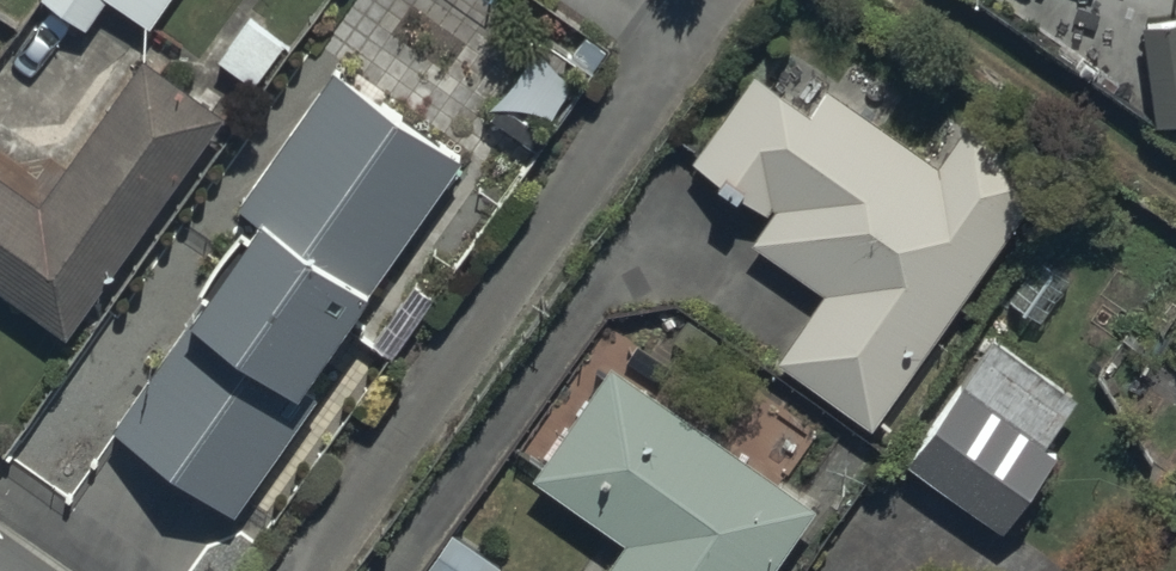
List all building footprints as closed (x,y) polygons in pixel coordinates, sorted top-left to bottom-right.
[(85,21),(100,0),(56,0),(85,21)] [(164,0),(125,0),(151,18),(164,0)] [(1138,14),(1153,112),(1175,108),(1175,8),(1138,14)] [(68,323),(224,105),(140,45),(37,188),(0,162),(0,275),(68,323)] [(747,188),(771,205),(751,233),(816,280),(836,251),(843,256),(775,351),(871,419),(1018,213),(938,156),(923,145),(826,77),(809,101),(754,62),(692,149),(747,188)] [(299,379),(463,150),(345,67),(181,295),(199,308),(116,423),(240,511),(322,395),(299,379)] [(938,156),(1018,213),(1050,168),(970,111),(938,156)] [(815,502),(706,424),(617,361),(536,474),(625,537),(601,570),(765,570),(815,502)] [(965,377),(911,454),(1008,523),(1062,446),(965,377)] [(496,563),(451,531),(426,566),(433,570),(490,570),(496,563)]
